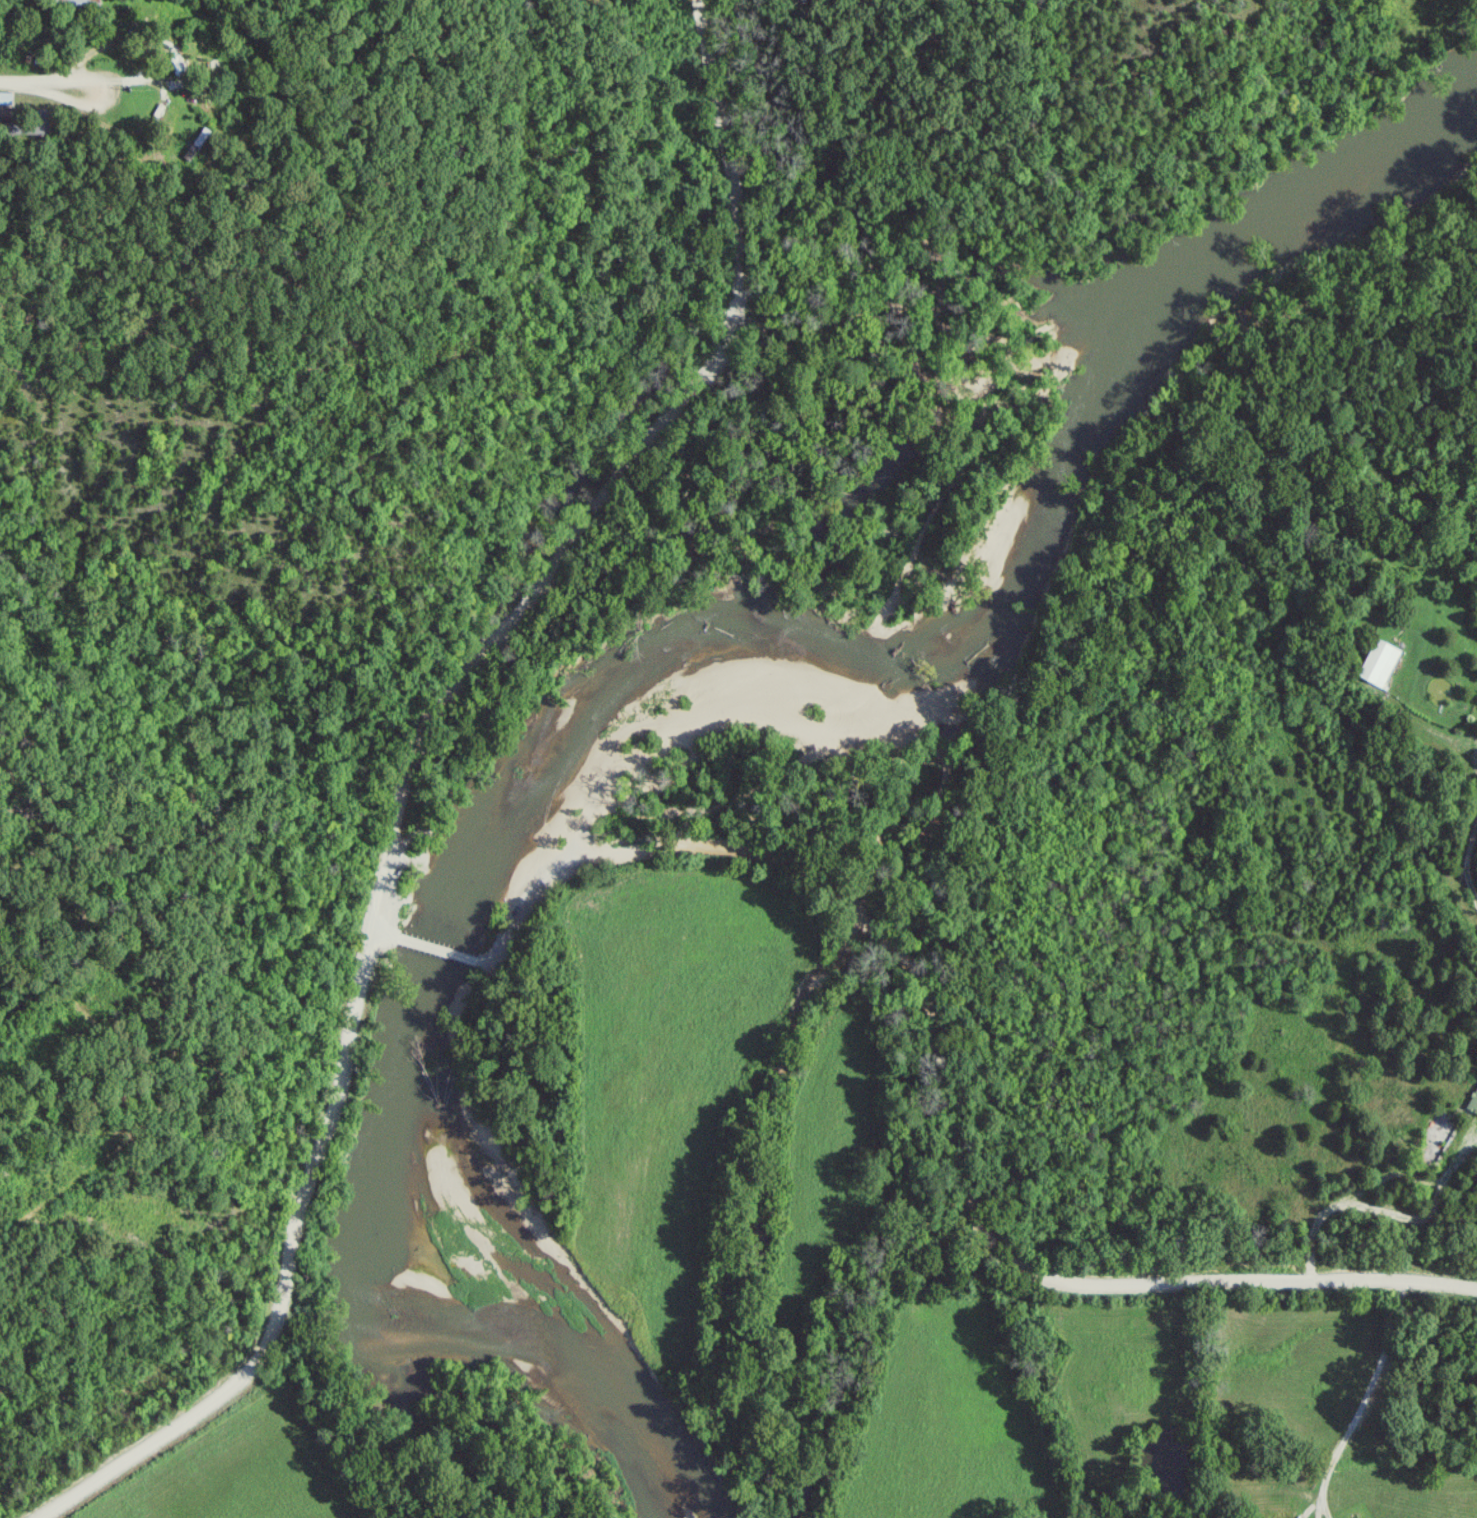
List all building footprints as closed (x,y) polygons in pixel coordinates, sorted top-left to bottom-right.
[(65,7),(103,9),(103,0),(66,0),(65,7)] [(0,93),(0,99),(0,105),(14,106),(14,94),(0,93)] [(1385,688),(1402,650),(1377,639),(1360,677),(1385,688)]
